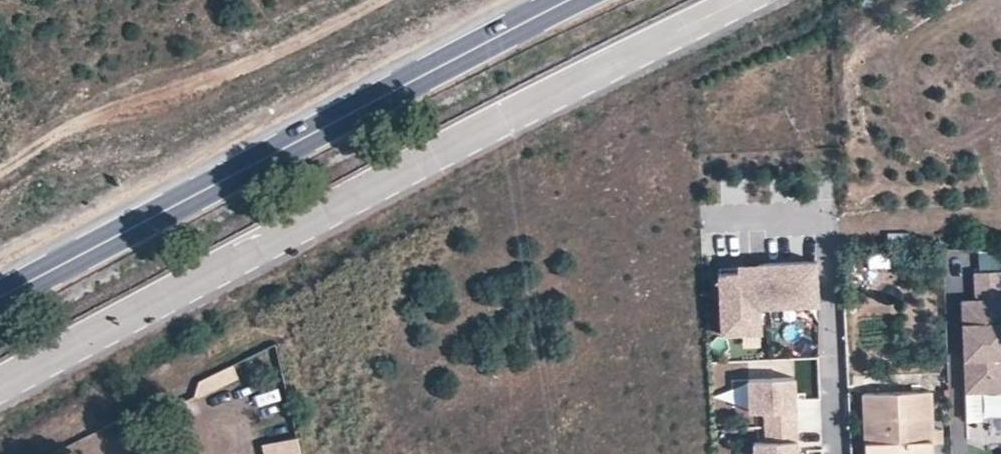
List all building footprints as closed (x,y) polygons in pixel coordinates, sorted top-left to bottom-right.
[(720,264),(722,324),(762,323),(761,298),(811,297),(810,273),(819,272),(818,252),(760,254),(760,263),(720,264)] [(810,273),(811,297),(820,296),(819,272),(810,273)] [(977,303),(1000,303),(1000,274),(976,274),(977,303)] [(1000,394),(1000,303),(977,303),(965,303),(967,395),(1000,394)] [(795,378),(749,380),(750,412),(765,412),(766,443),(753,443),(754,453),(797,453),(795,378)] [(926,386),(861,387),(863,453),(926,453),(926,386)] [(800,443),(812,443),(812,429),(818,429),(819,399),(801,398),(800,443)] [(301,441),(263,451),(264,453),(304,453),(301,441)]
